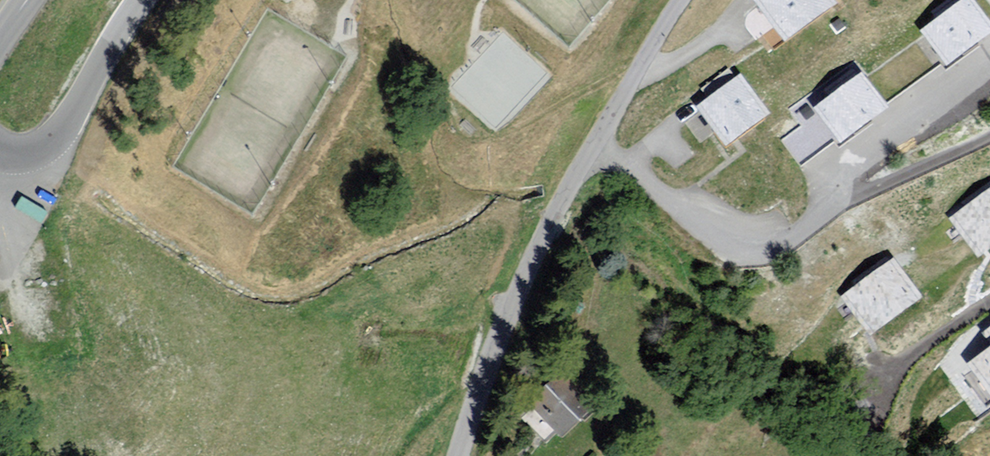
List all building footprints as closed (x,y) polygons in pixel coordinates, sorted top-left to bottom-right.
[(759,4),(793,48),(847,7),(841,0),(765,0),(759,4)] [(930,38),(958,74),(989,49),(989,10),(982,0),(979,0),(930,38)] [(750,77),(704,109),(735,153),(781,120),(750,77)] [(875,77),(824,114),(850,149),(900,112),(875,77)] [(950,221),(977,256),(989,246),(989,189),(950,221)] [(892,261),(845,296),(871,330),(918,295),(892,261)] [(989,397),(989,344),(965,362),(989,397)] [(563,375),(533,404),(559,432),(590,403),(563,375)]
